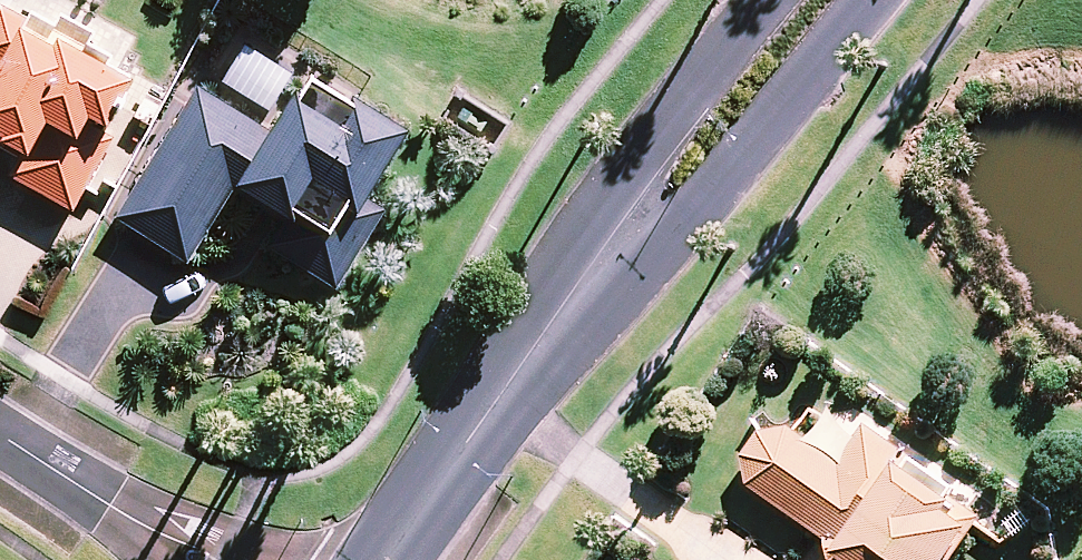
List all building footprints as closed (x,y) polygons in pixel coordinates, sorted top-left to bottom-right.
[(81,219),(94,196),(121,147),(110,141),(136,94),(61,53),(57,60),(26,43),(34,27),(5,11),(0,21),(0,151),(22,164),(12,182),(81,219)] [(124,224),(194,269),(241,197),(288,228),(272,254),(339,297),(392,217),(375,206),(413,147),(362,115),(344,142),(296,111),(277,140),(208,95),(124,224)] [(992,526),(970,512),(962,523),(908,486),(921,467),(875,436),(850,472),(800,438),(769,443),(753,466),(759,498),(834,548),(836,559),(969,559),(992,526)]
